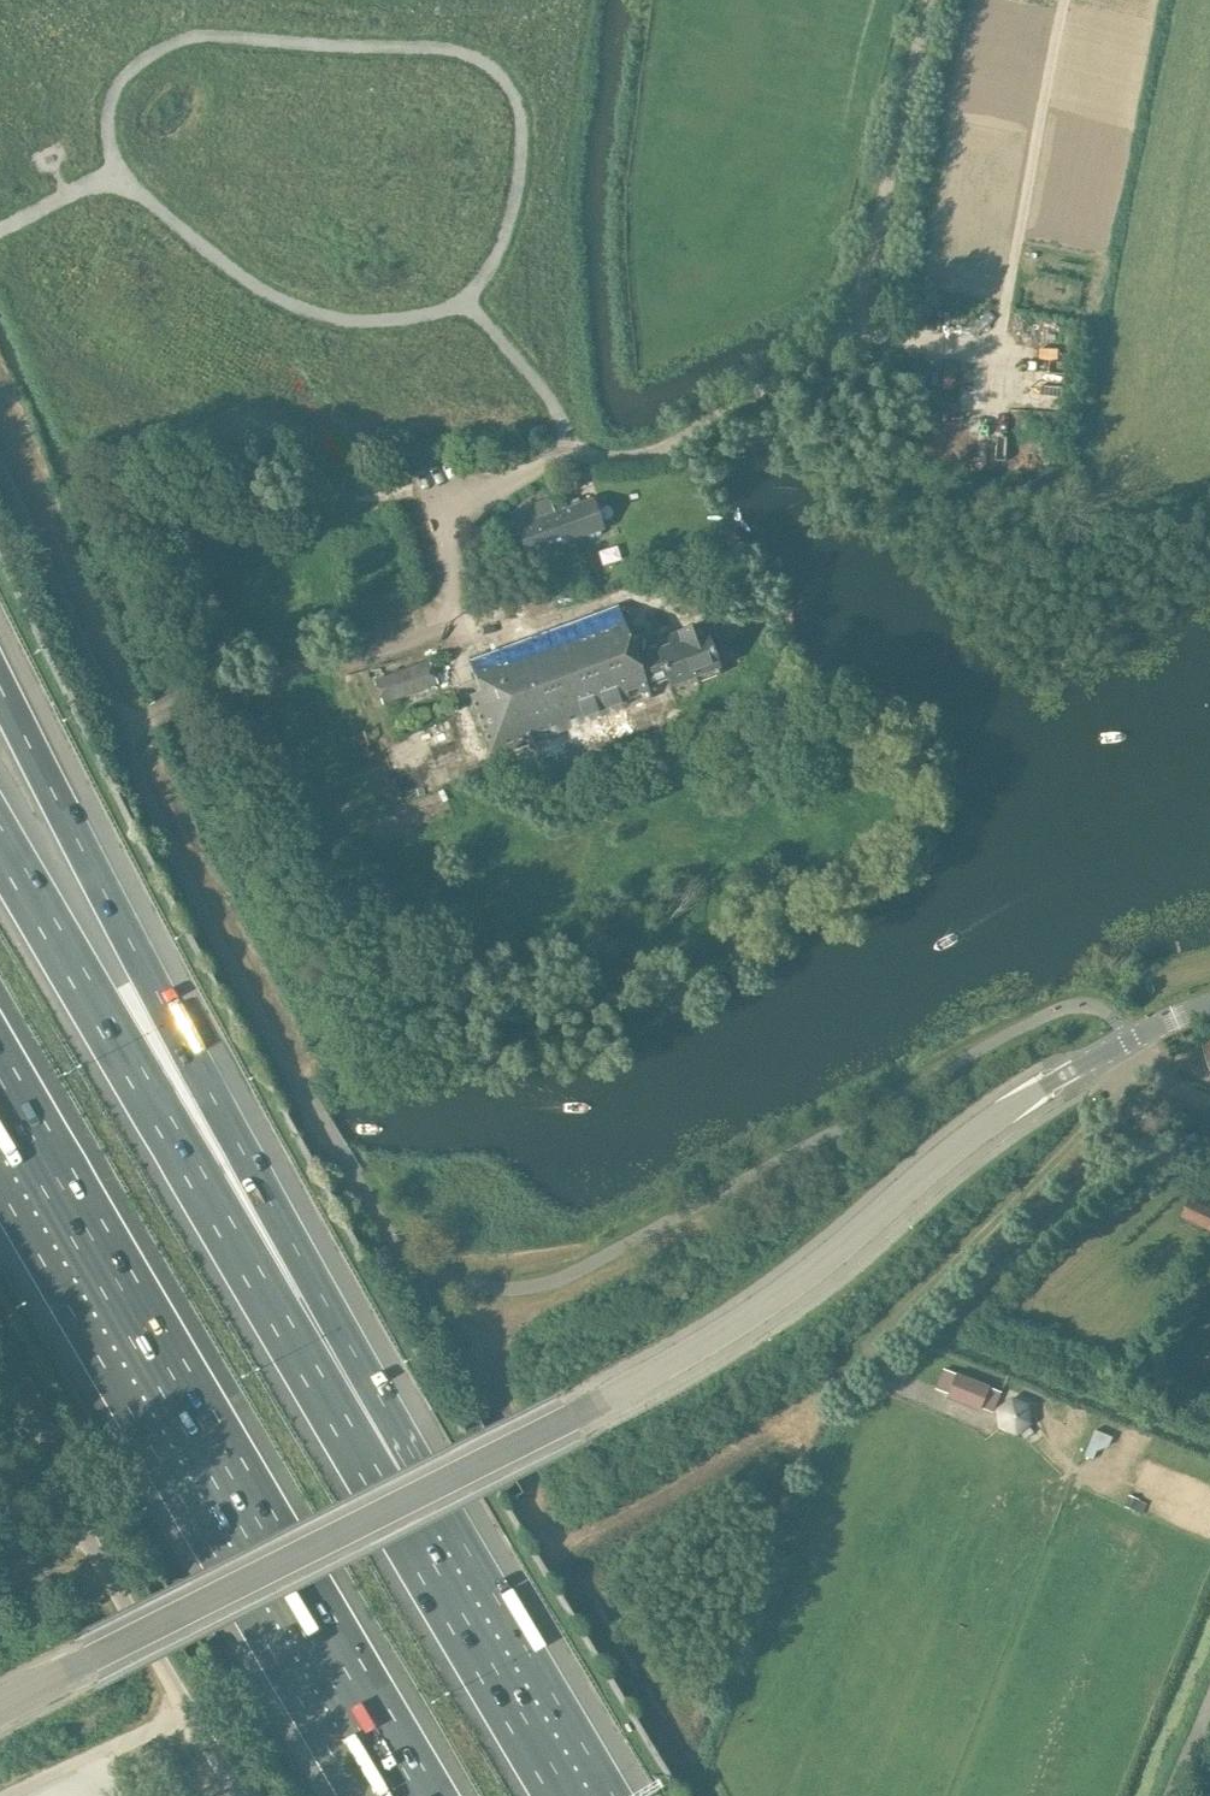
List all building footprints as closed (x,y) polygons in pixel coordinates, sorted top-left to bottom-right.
[(602,530),(591,500),(555,514),(549,496),(510,511),(528,557),(602,530)] [(645,687),(667,679),(669,685),(694,676),(697,683),(720,674),(701,625),(667,637),(670,646),(635,659),(634,656),(616,608),(470,662),(481,692),(471,696),(492,756),(649,698),(645,687)] [(428,661),(383,678),(391,701),(437,684),(428,661)] [(1178,1217),(1209,1231),(1209,1208),(1187,1198),(1178,1217)] [(942,1369),(935,1388),(948,1394),(980,1406),(979,1407),(992,1412),(1000,1391),(956,1374),(942,1369)] [(1011,1399),(997,1410),(999,1427),(1016,1433),(1030,1423),(1027,1406),(1011,1399)]
